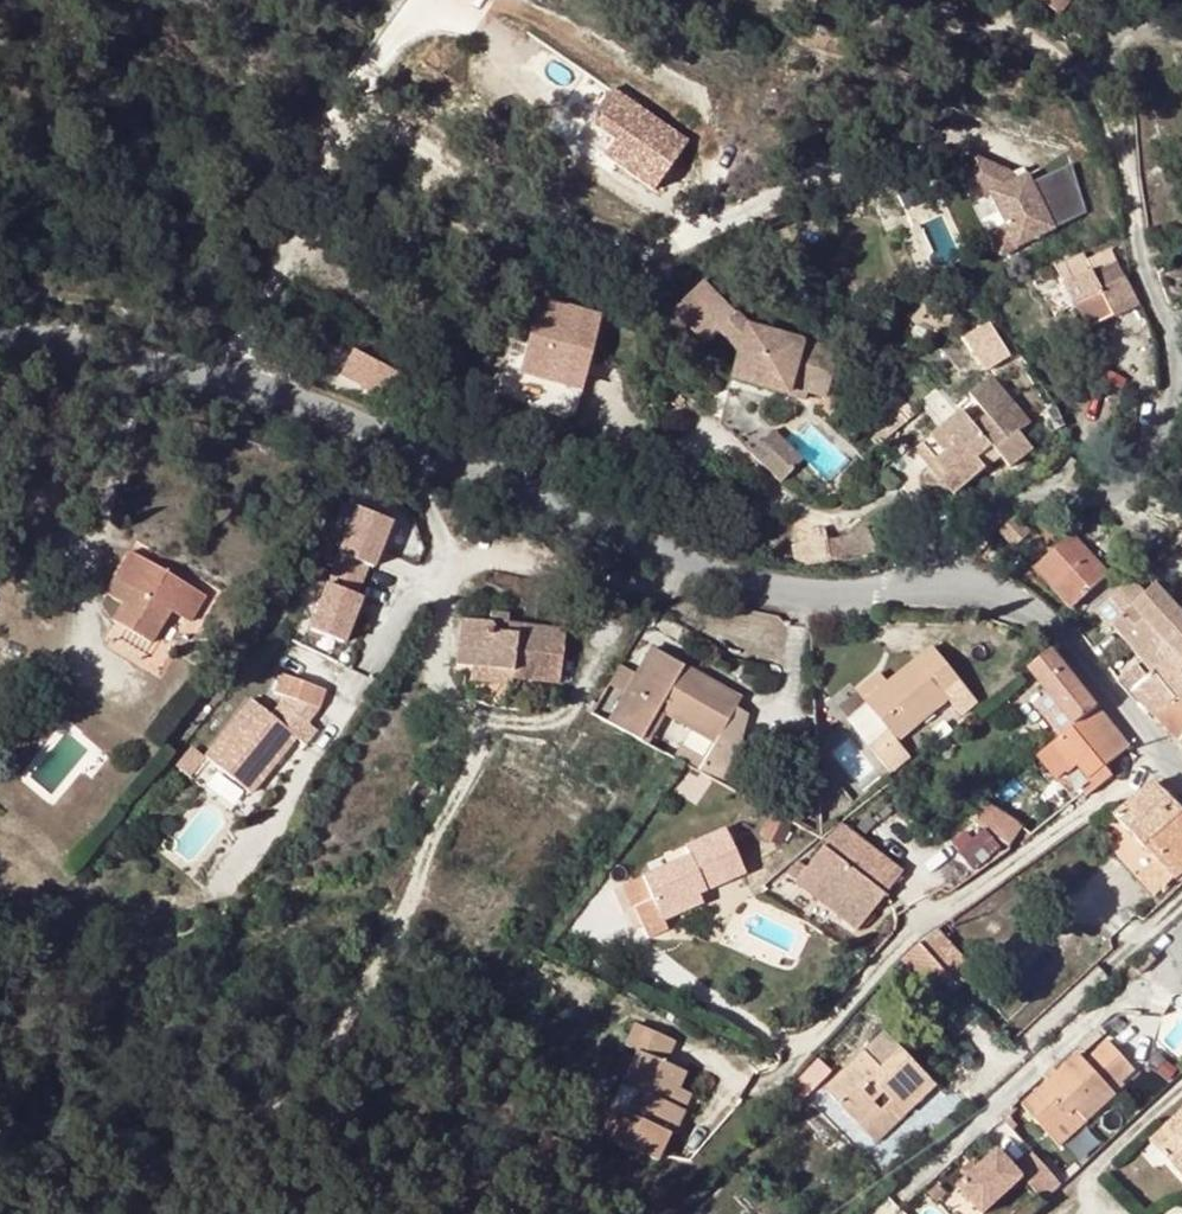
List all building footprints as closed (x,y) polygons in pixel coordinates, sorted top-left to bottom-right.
[(1058,17),(1071,0),(1036,0),(1058,17)] [(687,151),(608,97),(590,125),(627,150),(614,170),(656,199),(687,151)] [(965,184),(991,195),(1008,227),(992,236),(1003,256),(1055,229),(1027,176),(1016,182),(1011,174),(975,159),(965,184)] [(1057,270),(1091,332),(1140,305),(1125,278),(1111,253),(1089,264),(1084,255),(1057,270)] [(701,282),(672,310),(704,343),(717,331),(737,352),(730,379),(787,394),(788,387),(807,392),(826,397),(839,351),(746,324),(735,314),(733,316),(701,282)] [(528,336),(518,372),(563,384),(568,366),(577,369),(580,361),(586,362),(599,318),(537,301),(528,336)] [(999,321),(968,337),(987,372),(1018,356),(999,321)] [(518,372),(528,336),(510,332),(487,387),(571,420),(579,389),(575,387),(573,387),(563,384),(518,372)] [(369,353),(358,346),(352,356),(364,362),(369,353)] [(342,379),(392,403),(403,381),(364,362),(352,356),(342,379)] [(577,369),(568,366),(563,384),(573,387),(577,369)] [(961,411),(916,450),(955,495),(986,469),(978,460),(993,447),(1012,469),(1034,450),(1020,433),(1030,424),(991,377),(971,394),(988,414),(973,427),(961,411)] [(788,387),(787,394),(805,399),(807,392),(788,387)] [(864,424),(883,443),(903,423),(885,404),(864,424)] [(772,432),(751,454),(781,482),(801,459),(772,432)] [(993,447),(978,460),(986,469),(1001,457),(993,447)] [(389,531),(356,517),(331,578),(359,589),(365,574),(369,564),(378,558),(389,531)] [(1015,522),(1002,535),(1015,549),(1028,535),(1015,522)] [(1035,571),(1071,611),(1082,603),(1108,579),(1070,540),(1035,571)] [(131,554),(117,579),(171,609),(170,611),(190,624),(206,596),(131,554)] [(370,576),(378,558),(369,564),(365,574),(370,576)] [(305,638),(339,652),(350,625),(348,614),(352,605),(359,589),(331,578),(305,638)] [(114,623),(152,644),(170,611),(171,609),(117,579),(107,596),(124,605),(114,623)] [(1112,629),(1131,651),(1151,633),(1162,644),(1181,626),(1181,618),(1155,589),(1145,597),(1133,585),(1096,617),(1109,632),(1112,629)] [(1079,619),(1089,610),(1082,603),(1071,611),(1079,619)] [(357,607),(352,605),(348,614),(350,625),(357,607)] [(508,616),(489,615),(489,624),(463,621),(458,668),(472,670),(512,674),(512,680),(559,685),(565,632),(516,627),(516,635),(506,634),(507,626),(508,616)] [(506,634),(516,635),(516,627),(507,626),(506,634)] [(1142,663),(1153,676),(1174,701),(1181,708),(1181,707),(1181,665),(1181,664),(1181,663),(1181,626),(1162,644),(1151,633),(1131,651),(1142,663)] [(912,757),(899,742),(965,687),(932,648),(890,682),(866,702),(869,705),(849,721),(878,756),(894,773),(912,757)] [(714,744),(736,708),(740,702),(653,650),(638,676),(629,691),(610,724),(640,741),(658,711),(714,744)] [(1029,672),(1040,687),(1064,668),(1052,653),(1029,672)] [(620,666),(612,681),(629,691),(638,676),(620,666)] [(1041,710),(1060,735),(1062,736),(1097,709),(1064,668),(1040,687),(1051,701),(1041,710)] [(1146,681),(1135,669),(1120,681),(1156,718),(1174,701),(1153,676),(1146,681)] [(512,680),(512,674),(472,670),(471,681),(511,685),(512,680)] [(858,693),(866,702),(890,682),(883,673),(858,693)] [(326,691),(280,674),(274,694),(320,710),(326,691)] [(1181,708),(1174,701),(1156,718),(1179,744),(1181,741),(1181,707),(1181,708)] [(249,704),(205,759),(252,794),(285,752),(295,739),(305,745),(316,731),(282,705),(270,720),(249,704)] [(698,773),(726,788),(734,776),(737,766),(747,714),(736,708),(714,744),(698,773)] [(1058,740),(1098,791),(1114,778),(1106,769),(1130,749),(1097,709),(1062,736),(1058,740)] [(1088,799),(1098,791),(1058,740),(1048,748),(1088,799)] [(205,759),(192,748),(178,767),(190,777),(205,759)] [(1156,861),(1174,879),(1181,872),(1181,813),(1153,784),(1123,812),(1117,818),(1156,861)] [(1023,828),(984,803),(972,822),(1010,848),(1023,828)] [(790,829),(769,817),(759,836),(780,848),(790,829)] [(796,883),(794,885),(855,931),(902,871),(841,825),(807,869),(796,883)] [(743,872),(726,832),(686,850),(690,857),(615,891),(626,913),(633,909),(642,927),(649,940),(707,914),(695,890),(703,886),(705,891),(743,872)] [(796,883),(807,869),(796,861),(785,875),(796,883)] [(1155,897),(1174,879),(1156,861),(1137,878),(1155,897)] [(633,909),(626,913),(634,930),(642,927),(633,909)] [(960,989),(976,973),(936,931),(920,947),(960,989)] [(902,963),(943,1005),(960,989),(920,947),(902,963)] [(1140,977),(1157,962),(1146,951),(1130,966),(1140,977)] [(625,1049),(637,1054),(664,1065),(674,1042),(634,1025),(625,1049)] [(936,1086),(885,1033),(824,1092),(859,1126),(878,1108),(869,1098),(879,1088),(903,1113),(905,1116),(936,1086)] [(1022,1107),(1026,1110),(1035,1120),(1048,1135),(1075,1110),(1087,1121),(1115,1095),(1112,1092),(1133,1070),(1108,1044),(1086,1064),(1079,1055),(1057,1075),(1048,1083),(1022,1107)] [(632,1066),(622,1088),(637,1094),(628,1116),(668,1133),(674,1136),(685,1111),(671,1105),(677,1091),(684,1074),(664,1065),(637,1054),(632,1066)] [(1044,1078),(1048,1083),(1057,1075),(1053,1071),(1044,1078)] [(622,1088),(620,1094),(613,1110),(628,1116),(637,1094),(622,1088)] [(869,1098),(878,1108),(859,1126),(875,1142),(903,1113),(879,1088),(869,1098)] [(677,1091),(671,1105),(685,1111),(691,1097),(677,1091)] [(657,1160),(668,1133),(628,1116),(613,1110),(601,1136),(657,1160)] [(1029,1126),(1035,1120),(1026,1110),(1019,1116),(1029,1126)] [(1048,1135),(1059,1147),(1087,1121),(1075,1110),(1048,1135)] [(1165,1128),(1179,1143),(1164,1156),(1181,1176),(1181,1112),(1165,1128)] [(1150,1142),(1164,1156),(1179,1143),(1165,1128),(1150,1142)] [(967,1178),(957,1186),(982,1213),(1022,1177),(1045,1202),(1063,1185),(1033,1153),(1016,1170),(998,1150),(980,1166),(967,1178)] [(980,1166),(974,1158),(961,1171),(967,1177),(980,1166)]
